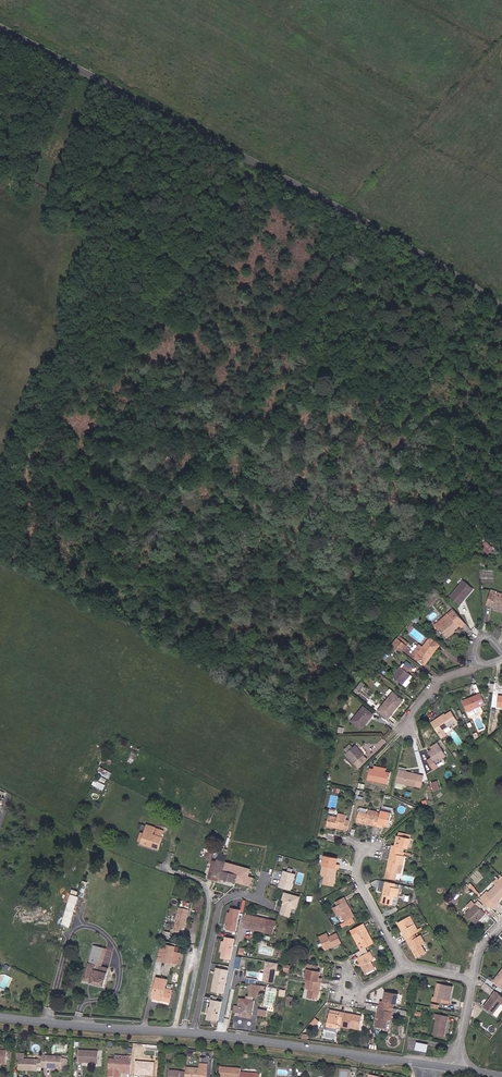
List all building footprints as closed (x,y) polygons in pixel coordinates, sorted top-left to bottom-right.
[(487,551),(493,547),(487,539),(481,544),(487,551)] [(472,588),(464,581),(450,597),(459,605),(469,594),(468,592),(472,588)] [(496,592),(491,590),(486,604),(491,606),(501,610),(501,594),(496,592)] [(434,593),(426,602),(430,605),(438,596),(434,593)] [(464,622),(454,610),(451,613),(450,612),(448,613),(448,614),(435,625),(438,629),(439,629),(446,637),(454,630),(460,626),(464,622)] [(409,643),(399,636),(397,638),(407,646),(409,643)] [(407,646),(397,638),(392,644),(402,652),(407,646)] [(439,645),(430,638),(423,647),(419,644),(412,653),(416,656),(416,657),(424,663),(428,657),(429,658),(439,645)] [(424,665),(429,658),(428,657),(424,663),(416,657),(415,658),(424,665)] [(410,674),(401,667),(392,677),(402,685),(402,684),(410,674)] [(406,687),(411,682),(407,679),(402,684),(406,687)] [(403,700),(393,693),(378,711),(388,719),(403,700)] [(485,704),(481,694),(463,701),(467,711),(473,709),(475,713),(482,710),(481,706),(485,704)] [(373,715),(363,707),(351,721),(360,728),(365,722),(366,723),(373,715)] [(457,721),(451,711),(444,716),(444,715),(431,723),(442,739),(446,736),(443,730),(457,721)] [(347,753),(353,748),(350,744),(344,750),(347,753)] [(368,759),(355,746),(353,748),(347,753),(346,754),(358,768),(368,759)] [(445,756),(439,746),(433,749),(428,752),(432,758),(427,761),(433,770),(445,762),(443,758),(445,756)] [(112,775),(100,768),(98,772),(110,779),(112,775)] [(388,784),(390,773),(385,772),(374,770),(369,769),(367,780),(388,784)] [(417,781),(418,774),(406,772),(399,770),(396,782),(421,788),(422,783),(417,781)] [(95,780),(93,785),(104,790),(106,785),(102,783),(105,777),(102,776),(99,781),(98,780),(98,782),(95,780)] [(440,789),(437,781),(431,784),(433,791),(440,789)] [(378,826),(381,813),(377,812),(368,810),(367,814),(358,812),(356,822),(378,826)] [(389,826),(391,813),(381,811),(381,813),(378,826),(382,827),(383,824),(389,826)] [(348,830),(350,821),(346,820),(347,816),(338,814),(337,818),(328,816),(326,826),(348,830)] [(158,849),(164,831),(147,825),(141,843),(158,849)] [(408,849),(410,835),(407,834),(406,837),(398,836),(395,846),(392,845),(392,849),(400,851),(401,847),(408,849)] [(400,874),(404,856),(403,856),(404,852),(400,851),(392,849),(386,877),(395,879),(397,873),(400,874)] [(226,861),(228,854),(215,850),(208,879),(218,881),(219,878),(253,887),(255,878),(250,877),(252,868),(226,861)] [(336,864),(337,858),(325,856),(323,866),(336,869),(338,869),(339,865),(336,864)] [(333,886),(336,869),(323,866),(321,875),(325,875),(323,884),(333,886)] [(279,884),(281,879),(273,877),(269,891),(273,892),(276,883),(279,884)] [(500,882),(501,881),(498,878),(494,882),(496,885),(488,893),(482,899),(491,908),(501,897),(501,884),(500,882)] [(79,896),(85,897),(87,881),(82,880),(79,896)] [(397,897),(400,885),(386,882),(382,903),(391,905),(393,896),(397,897)] [(72,890),(70,894),(61,925),(70,928),(79,896),(77,896),(78,892),(72,890)] [(297,909),(301,895),(285,892),(280,913),(291,916),(293,908),(297,909)] [(354,917),(344,898),(336,902),(338,905),(333,908),(337,915),(341,913),(345,922),(348,920),(352,918),(354,917)] [(184,928),(190,904),(181,901),(174,931),(181,932),(182,927),(184,928)] [(480,908),(476,904),(466,914),(475,924),(485,914),(480,908)] [(226,928),(237,930),(241,908),(229,907),(226,928)] [(274,932),(276,921),(246,915),(243,928),(248,929),(249,927),(274,932)] [(417,930),(410,917),(407,919),(406,918),(398,923),(406,938),(414,934),(418,932),(417,930)] [(374,944),(363,924),(351,931),(361,950),(374,944)] [(341,942),(336,933),(329,937),(327,933),(318,938),(326,951),(341,942)] [(425,943),(420,935),(416,938),(414,934),(406,938),(417,958),(425,953),(421,945),(425,943)] [(224,935),(220,951),(222,951),(221,957),(231,959),(236,938),(224,935)] [(181,953),(174,952),(175,946),(165,944),(161,961),(179,965),(181,953)] [(99,961),(103,948),(94,945),(84,981),(103,986),(108,968),(102,967),(96,965),(97,960),(99,961)] [(102,967),(106,949),(103,948),(99,961),(97,960),(96,965),(102,967)] [(360,957),(368,953),(366,949),(358,954),(360,957)] [(375,969),(370,961),(374,959),(370,952),(368,953),(360,957),(358,958),(366,974),(375,969)] [(237,955),(234,967),(240,968),(243,957),(237,955)] [(275,979),(277,963),(266,961),(265,970),(265,971),(264,972),(263,981),(273,983),(274,979),(275,979)] [(319,978),(320,972),(317,971),(318,966),(306,963),(305,968),(307,969),(305,979),(307,980),(321,983),(322,978),(319,978)] [(224,993),(229,969),(216,966),(211,990),(224,993)] [(493,982),(501,988),(501,970),(493,982)] [(169,1002),(172,990),(165,989),(167,980),(157,978),(152,998),(169,1002)] [(317,1000),(321,983),(307,980),(305,988),(309,989),(307,998),(317,1000)] [(251,1015),(254,1001),(253,1001),(253,997),(258,998),(259,991),(264,991),(264,986),(260,985),(255,985),(251,984),(249,997),(249,1000),(243,999),(241,1007),(239,1006),(235,1005),(233,1012),(240,1013),(240,1016),(250,1018),(251,1015)] [(449,1004),(453,987),(441,984),(438,997),(435,997),(434,1001),(449,1004)] [(396,1004),(398,994),(386,991),(384,1002),(381,1001),(380,1005),(388,1007),(389,1003),(393,1004),(396,1004)] [(497,992),(484,1008),(493,1014),(497,1017),(501,1011),(501,997),(497,992)] [(208,1019),(220,1020),(222,1000),(210,999),(208,1019)] [(391,1020),(393,1008),(392,1008),(388,1007),(380,1005),(376,1027),(385,1029),(387,1020),(391,1020)] [(342,1025),(344,1014),(340,1013),(340,1012),(330,1010),(326,1029),(337,1032),(339,1024),(342,1025)] [(360,1026),(362,1016),(344,1013),(344,1014),(342,1025),(342,1026),(359,1029),(360,1026)] [(444,1037),(448,1016),(435,1014),(434,1018),(437,1018),(433,1034),(444,1037)] [(427,1043),(417,1041),(415,1048),(425,1050),(427,1043)] [(98,1063),(98,1052),(79,1051),(78,1062),(98,1063)] [(66,1067),(67,1059),(62,1059),(62,1057),(45,1056),(45,1052),(42,1052),(42,1067),(61,1069),(61,1067),(66,1067)] [(41,1068),(42,1060),(39,1060),(24,1059),(24,1054),(18,1054),(18,1060),(20,1060),(19,1070),(37,1071),(37,1067),(41,1068)] [(132,1057),(127,1056),(127,1057),(115,1056),(115,1059),(109,1059),(109,1069),(110,1070),(109,1076),(116,1076),(119,1076),(119,1073),(119,1070),(131,1071),(132,1063),(132,1057)] [(149,1062),(149,1059),(137,1059),(137,1063),(135,1063),(135,1075),(153,1076),(154,1065),(153,1065),(149,1064),(149,1062)] [(208,1065),(201,1064),(200,1069),(186,1068),(186,1072),(186,1076),(207,1076),(208,1065)] [(241,1069),(220,1067),(220,1074),(219,1076),(240,1076),(241,1073),(241,1069)]
